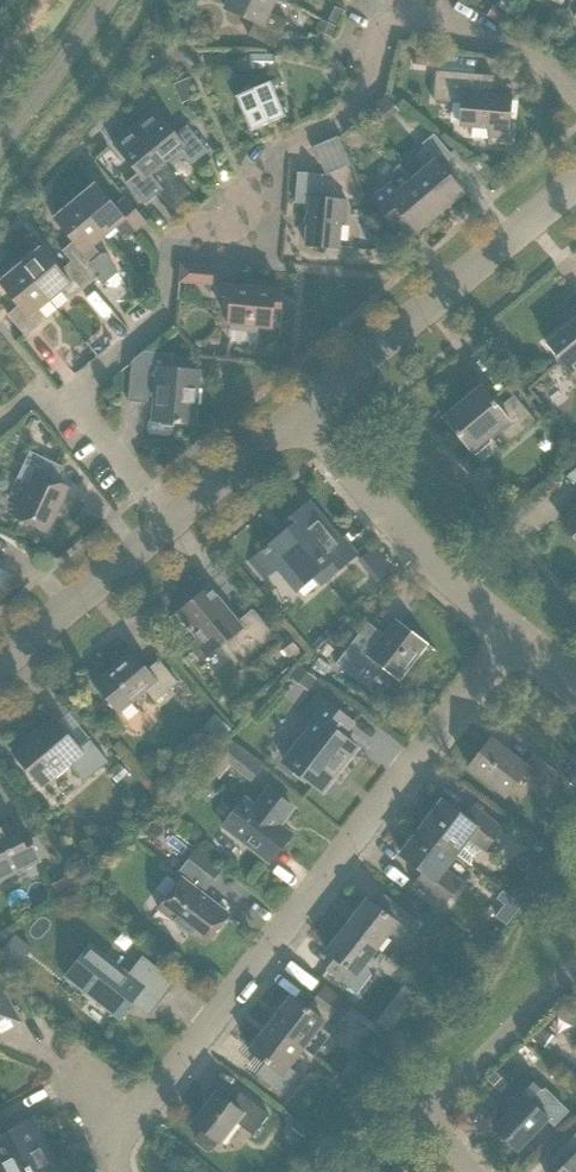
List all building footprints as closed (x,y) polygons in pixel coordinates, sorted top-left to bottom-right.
[(275,0),(229,0),(225,9),(254,22),(248,36),(275,47),(287,20),(270,12),(275,0)] [(509,13),(494,4),(487,15),(503,24),(509,13)] [(335,6),(329,19),(339,24),(345,11),(335,6)] [(337,26),(319,19),(315,29),(332,36),(337,26)] [(249,69),(274,69),(274,53),(249,54),(249,69)] [(494,77),(494,76),(436,71),(434,100),(463,103),(461,125),(490,128),(489,143),(507,145),(511,97),(490,96),(491,89),(481,89),(482,76),(494,77)] [(181,103),(197,96),(189,77),(173,84),(181,103)] [(250,131),(285,116),(270,81),(235,96),(250,131)] [(134,127),(165,163),(178,152),(190,167),(209,151),(187,126),(176,135),(155,110),(134,127)] [(151,175),(165,163),(134,127),(113,145),(137,174),(126,183),(145,205),(163,189),(151,175)] [(412,180),(440,212),(464,192),(442,166),(453,157),(434,134),(422,144),(425,147),(416,154),(427,168),(413,179),(412,180)] [(338,141),(324,148),(332,163),(345,156),(338,141)] [(412,180),(413,179),(400,164),(394,168),(389,185),(372,200),(391,223),(401,214),(416,232),(440,212),(412,180)] [(345,222),(347,201),(321,198),(324,174),(298,172),(295,203),(309,204),(305,245),(339,248),(342,222),(345,222)] [(75,201),(104,236),(116,227),(126,238),(146,221),(126,198),(116,206),(97,184),(75,201)] [(93,246),(104,236),(75,201),(54,219),(73,242),(62,251),(71,262),(90,284),(97,278),(103,285),(118,272),(109,252),(103,252),(100,254),(93,246)] [(90,284),(71,262),(61,271),(42,248),(20,265),(50,300),(61,291),(69,301),(90,284)] [(215,286),(216,267),(181,263),(179,282),(215,286)] [(50,300),(20,265),(0,282),(0,285),(18,306),(8,315),(26,337),(47,320),(38,310),(50,300)] [(150,293),(136,276),(127,283),(130,286),(128,287),(140,302),(150,293)] [(264,283),(246,281),(245,287),(225,285),(224,301),(231,302),(229,324),(230,324),(230,330),(258,333),(258,327),(271,328),(273,308),(281,308),(282,290),(264,288),(264,283)] [(575,373),(575,320),(548,344),(574,375),(575,373)] [(172,355),(173,353),(144,351),(132,361),(128,401),(155,403),(153,420),(194,424),(196,404),(201,404),(203,389),(197,389),(199,371),(170,368),(172,355)] [(499,407),(481,386),(443,418),(472,452),(499,429),(509,441),(535,420),(514,395),(499,407)] [(47,531),(67,488),(56,482),(63,467),(30,451),(17,478),(32,484),(17,517),(47,531)] [(341,540),(310,504),(283,526),(288,532),(258,556),(271,571),(276,567),(295,590),(315,573),(323,582),(356,554),(343,538),(341,540)] [(564,518),(575,533),(575,508),(564,518)] [(372,585),(394,567),(375,544),(353,562),(372,585)] [(238,623),(209,589),(180,614),(178,611),(170,617),(182,633),(193,631),(200,640),(190,647),(202,661),(226,643),(243,663),(276,637),(253,610),(238,623)] [(429,644),(395,618),(383,633),(368,622),(336,663),(356,679),(371,659),(400,681),(429,644)] [(287,634),(277,642),(289,657),(299,649),(287,634)] [(147,670),(132,653),(95,683),(120,712),(146,690),(155,701),(178,682),(159,660),(147,670)] [(299,665),(291,676),(308,690),(311,687),(317,679),(299,665)] [(323,791),(357,748),(342,736),(353,722),(320,697),(303,719),(312,725),(284,761),(323,791)] [(232,729),(215,714),(202,728),(220,743),(232,729)] [(79,749),(53,718),(14,751),(42,785),(68,763),(84,782),(108,761),(90,740),(79,749)] [(525,765),(491,738),(468,767),(506,797),(523,775),(545,792),(560,773),(534,753),(525,765)] [(226,741),(206,767),(218,776),(229,762),(241,771),(250,760),(226,741)] [(566,779),(575,786),(575,785),(575,766),(566,779)] [(293,808),(268,789),(255,806),(245,798),(223,827),(269,862),(291,833),(280,825),(293,808)] [(422,827),(456,853),(471,865),(482,850),(485,851),(502,828),(474,806),(465,818),(442,801),(422,827)] [(41,862),(29,839),(23,842),(13,820),(0,827),(0,882),(41,862)] [(444,868),(456,853),(422,827),(401,854),(424,871),(415,883),(443,905),(461,882),(444,868)] [(205,945),(229,914),(204,894),(215,879),(189,859),(177,874),(183,878),(159,909),(205,945)] [(346,925),(377,949),(392,930),(401,937),(416,919),(384,894),(376,906),(367,898),(346,925)] [(363,968),(377,949),(346,925),(326,951),(335,958),(326,969),(357,994),(372,975),(363,968)] [(128,975),(90,945),(66,976),(119,1018),(134,999),(152,1013),(176,982),(143,956),(128,975)] [(0,986),(0,1020),(1,1020),(6,1029),(19,1022),(0,986)] [(270,1023),(303,1048),(318,1029),(328,1038),(344,1017),(317,995),(307,1008),(291,996),(270,1023)] [(402,1015),(389,1004),(375,1022),(389,1032),(402,1015)] [(289,1067),(303,1048),(270,1023),(250,1050),(265,1062),(256,1074),(283,1095),(299,1075),(289,1067)] [(558,1038),(546,1030),(538,1042),(550,1051),(558,1038)] [(510,1085),(495,1070),(487,1079),(503,1094),(501,1095),(514,1107),(494,1128),(518,1151),(548,1120),(555,1126),(569,1110),(545,1086),(541,1090),(523,1072),(510,1085)] [(231,1104),(216,1092),(193,1122),(203,1129),(197,1137),(197,1140),(198,1144),(206,1150),(210,1150),(213,1149),(219,1142),(220,1143),(236,1122),(253,1135),(269,1114),(240,1092),(231,1104)] [(36,1121),(4,1138),(0,1130),(0,1162),(5,1171),(63,1171),(36,1121)] [(550,1161),(561,1171),(560,1171),(575,1171),(575,1133),(550,1161)]
